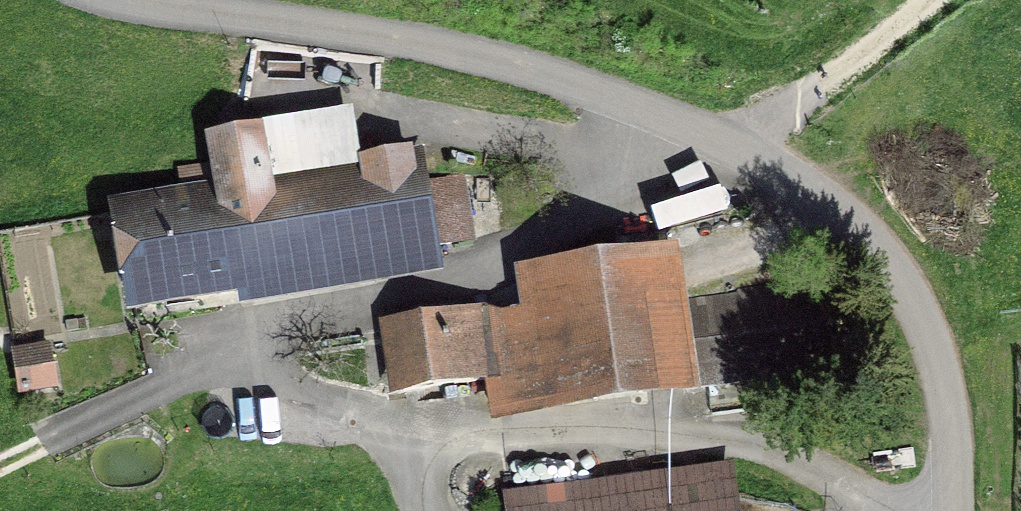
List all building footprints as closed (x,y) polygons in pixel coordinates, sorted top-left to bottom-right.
[(179,170),(183,198),(117,209),(131,300),(420,253),(420,257),(427,256),(426,248),(470,240),(460,178),(416,185),(410,151),(358,159),(360,170),(264,186),(255,128),(209,135),(214,164),(179,170)] [(495,380),(500,414),(689,387),(678,301),(666,232),(618,239),(622,263),(526,276),(533,324),(491,330),(498,379),(495,380)] [(816,281),(678,301),(689,387),(828,368),(816,281)] [(495,380),(498,379),(491,330),(487,306),(392,320),(402,393),(495,380)] [(514,510),(730,510),(725,471),(512,499),(514,510)]
